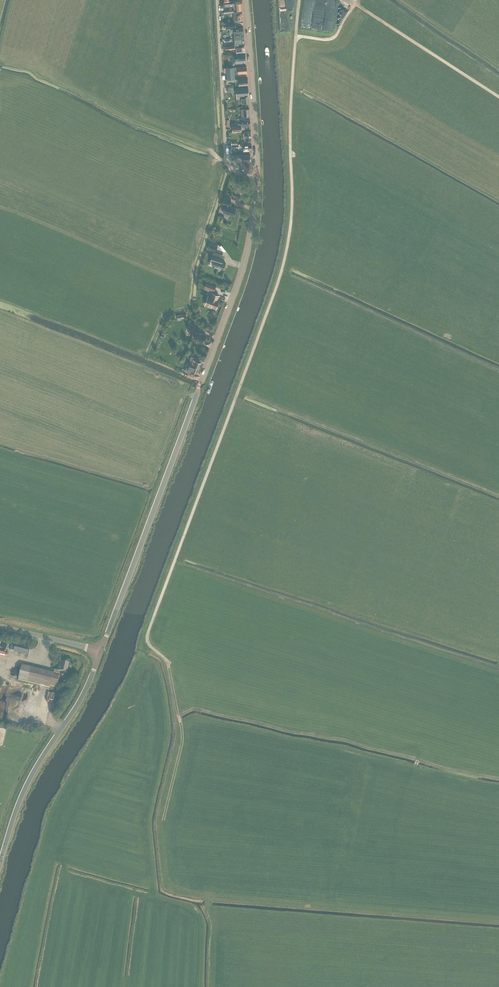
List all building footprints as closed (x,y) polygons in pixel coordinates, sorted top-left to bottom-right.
[(237,13),(233,13),(234,20),(243,20),(242,12),(237,13)] [(227,33),(229,33),(234,32),(235,39),(239,39),(244,38),(243,28),(237,29),(238,30),(237,30),(236,29),(235,29),(234,22),(226,23),(227,33)] [(235,53),(231,54),(232,65),(236,65),(246,64),(245,52),(235,53)] [(226,67),(227,79),(235,78),(235,73),(238,73),(239,73),(247,72),(247,66),(226,67)] [(244,104),(244,103),(249,103),(248,86),(228,88),(228,92),(236,92),(237,99),(241,98),(242,103),(242,104),(244,104)] [(241,120),(241,123),(238,124),(238,126),(232,126),(233,132),(242,131),(242,129),(245,129),(245,125),(250,125),(250,119),(241,120)] [(245,131),(245,133),(243,133),(243,139),(246,139),(246,140),(251,140),(251,131),(245,131)] [(225,205),(223,212),(227,214),(227,213),(234,215),(235,211),(236,211),(236,209),(236,208),(229,206),(231,200),(224,197),(222,204),(225,205)] [(212,255),(211,259),(212,261),(214,262),(213,266),(223,269),(224,268),(226,266),(225,264),(225,262),(222,262),(223,258),(220,257),(221,254),(214,252),(213,255),(212,255)] [(212,284),(209,283),(206,282),(204,287),(214,291),(216,286),(213,284),(212,284)] [(210,296),(209,299),(208,298),(206,302),(208,302),(206,305),(212,308),(212,307),(216,308),(219,300),(217,299),(219,295),(212,293),(211,297),(210,296)] [(188,331),(193,333),(192,337),(203,342),(206,334),(196,330),(198,327),(191,325),(190,324),(188,331)] [(191,365),(199,368),(201,363),(193,360),(191,365)] [(191,365),(190,364),(189,368),(187,367),(185,371),(190,373),(191,370),(197,373),(199,368),(191,365)] [(27,655),(29,648),(15,644),(14,652),(27,655)] [(59,676),(60,672),(67,673),(69,664),(60,662),(58,671),(54,670),(53,673),(31,668),(22,666),(18,680),(50,688),(50,686),(57,688),(59,676)]
